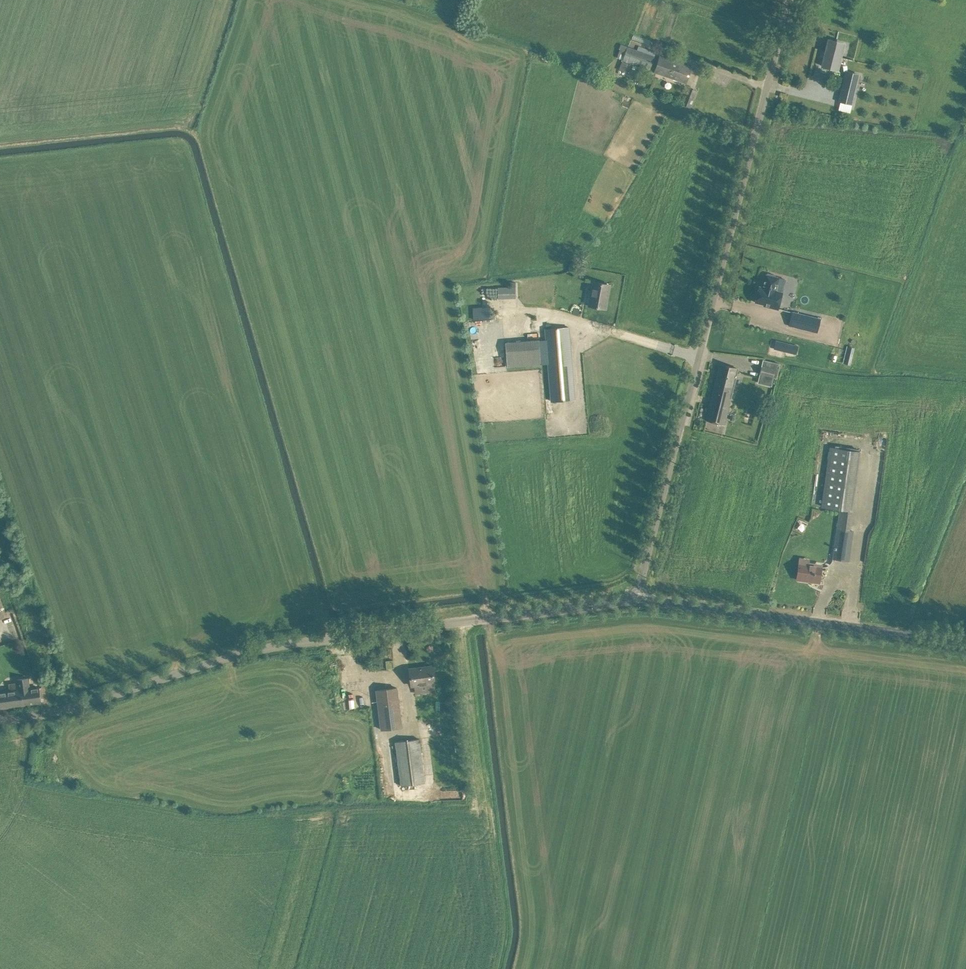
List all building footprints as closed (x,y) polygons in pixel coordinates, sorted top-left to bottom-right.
[(836,41),(828,39),(825,52),(823,51),(821,56),(824,57),(822,66),(837,69),(843,46),(836,45),(836,41)] [(656,52),(640,46),(639,51),(627,47),(626,51),(620,49),(617,57),(622,59),(621,60),(625,61),(649,70),(656,52)] [(692,67),(679,62),(660,56),(655,72),(686,83),(692,67)] [(627,72),(630,64),(622,61),(619,69),(627,72)] [(845,74),(838,101),(852,105),(856,87),(859,75),(845,71),(845,74)] [(691,106),(694,100),(693,100),(696,91),(688,88),(683,103),(691,106)] [(775,275),(768,273),(767,275),(765,274),(762,287),(759,286),(758,290),(755,302),(764,304),(764,305),(778,309),(782,292),(776,290),(779,278),(775,277),(775,275)] [(610,285),(593,281),(589,305),(605,308),(607,298),(606,297),(608,285),(610,285)] [(516,287),(498,287),(499,298),(516,297),(516,287)] [(492,307),(481,308),(481,319),(493,318),(492,307)] [(820,319),(792,312),(789,325),(817,332),(820,319)] [(575,400),(572,368),(569,327),(546,328),(549,370),(551,401),(575,400)] [(507,366),(541,363),(539,340),(505,342),(507,366)] [(775,341),(774,350),(797,352),(798,343),(775,341)] [(773,377),(775,369),(776,363),(763,360),(760,374),(773,377)] [(706,420),(725,425),(732,395),(738,368),(720,364),(706,420)] [(832,559),(848,561),(852,532),(848,531),(860,453),(830,447),(822,506),(839,510),(832,559)] [(819,582),(822,566),(809,564),(810,562),(800,560),(797,577),(811,579),(811,581),(819,582)] [(394,659),(387,660),(387,668),(395,667),(394,659)] [(411,685),(414,685),(435,682),(433,666),(409,668),(411,685)] [(0,692),(0,708),(41,702),(39,687),(31,688),(30,677),(17,678),(19,690),(0,692)] [(401,727),(396,687),(376,690),(381,729),(401,727)] [(402,785),(426,782),(421,738),(396,741),(396,746),(395,746),(396,761),(399,761),(402,785)]
